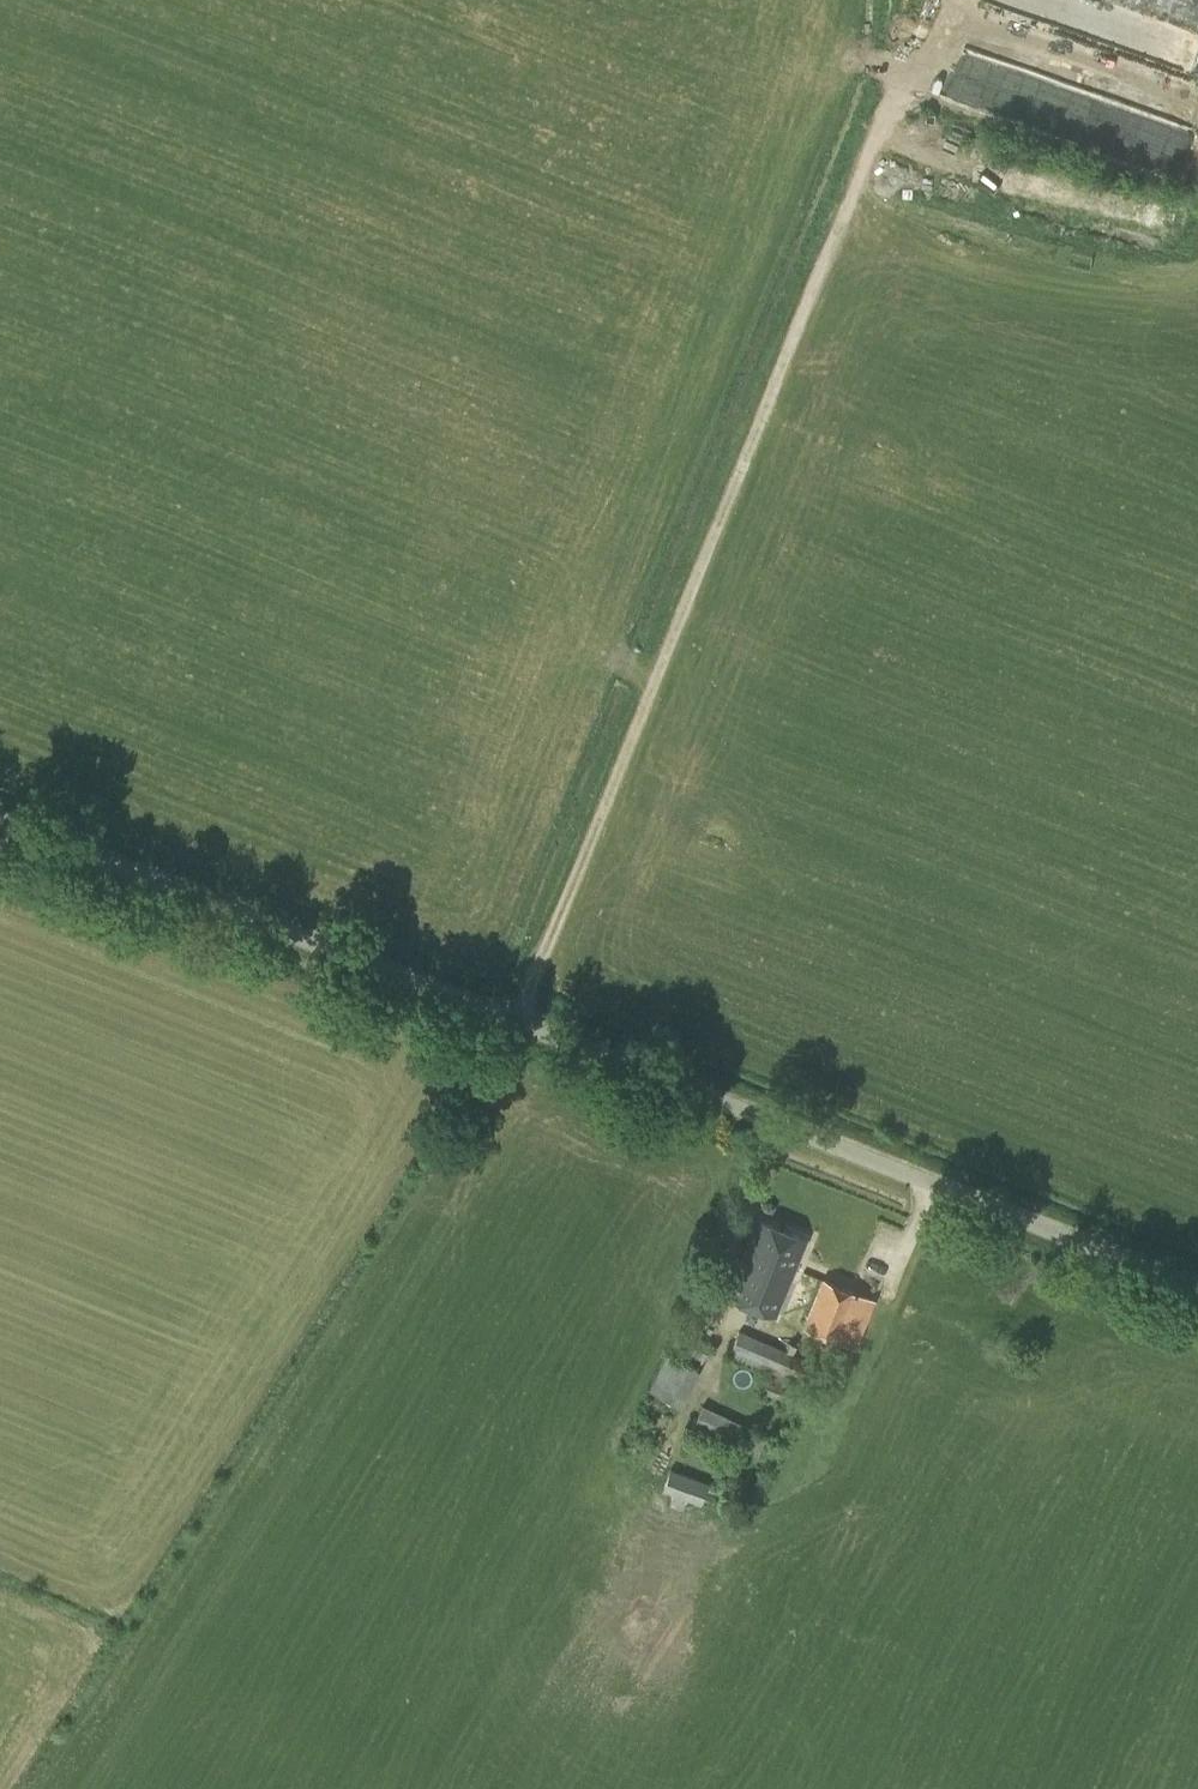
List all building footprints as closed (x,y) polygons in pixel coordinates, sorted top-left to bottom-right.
[(1197,29),(1197,0),(1109,0),(1197,29)] [(778,1313),(809,1238),(760,1218),(729,1293),(778,1313)] [(857,1347),(876,1298),(822,1277),(803,1326),(857,1347)] [(801,1410),(821,1365),(740,1330),(730,1355),(770,1372),(761,1393),(801,1410)] [(756,1460),(766,1438),(747,1429),(737,1451),(756,1460)] [(701,1503),(709,1482),(670,1468),(662,1489),(701,1503)]
